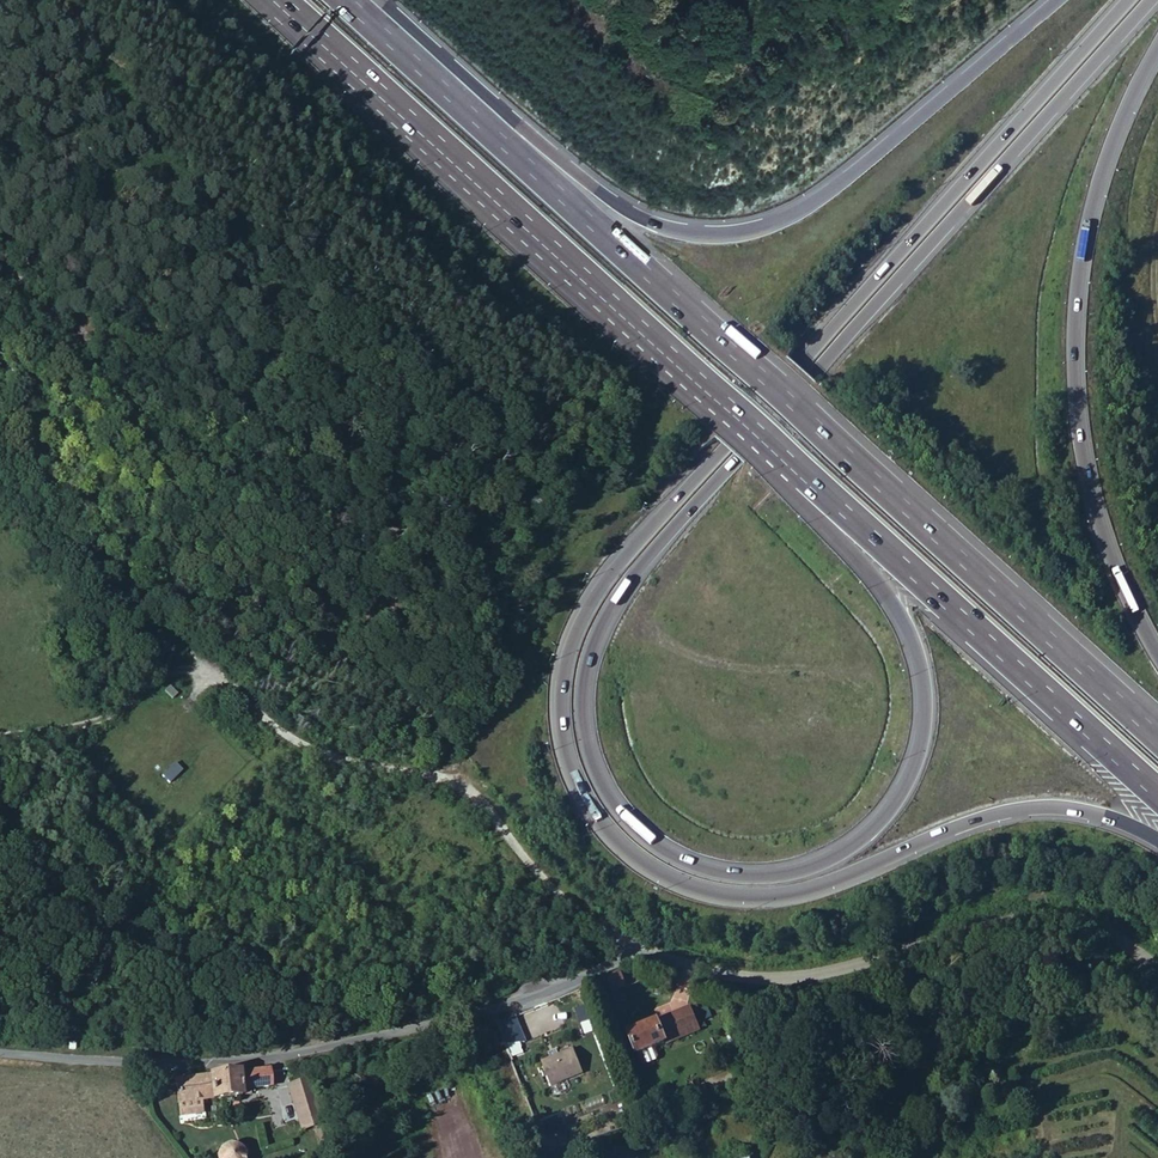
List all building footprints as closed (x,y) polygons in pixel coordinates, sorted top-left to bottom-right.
[(621,976),(625,986),(639,981),(635,971),(621,976)] [(621,976),(620,972),(606,978),(611,992),(625,986),(621,976)] [(628,1032),(637,1055),(704,1027),(694,1004),(628,1032)] [(496,1025),(505,1049),(522,1042),(512,1017),(495,1024),(496,1025)] [(540,1065),(550,1090),(583,1077),(573,1052),(540,1065)] [(184,1080),(175,1081),(179,1116),(199,1114),(197,1100),(221,1098),(229,1097),(241,1096),(240,1089),(271,1086),(269,1070),(265,1070),(226,1075),(206,1078),(184,1080)] [(310,1080),(309,1078),(289,1084),(302,1128),(313,1124),(321,1148),(329,1145),(328,1142),(317,1104),(310,1080)] [(687,1085),(692,1098),(702,1093),(697,1081),(687,1085)] [(229,1097),(221,1098),(222,1106),(230,1105),(229,1097)] [(221,1146),(219,1147),(218,1148),(217,1150),(216,1152),(216,1153),(215,1156),(215,1157),(246,1157),(246,1156),(246,1154),(245,1151),(243,1148),(241,1146),(239,1144),(237,1144),(235,1143),(233,1142),(231,1142),(228,1142),(226,1143),(224,1144),(221,1146)]
